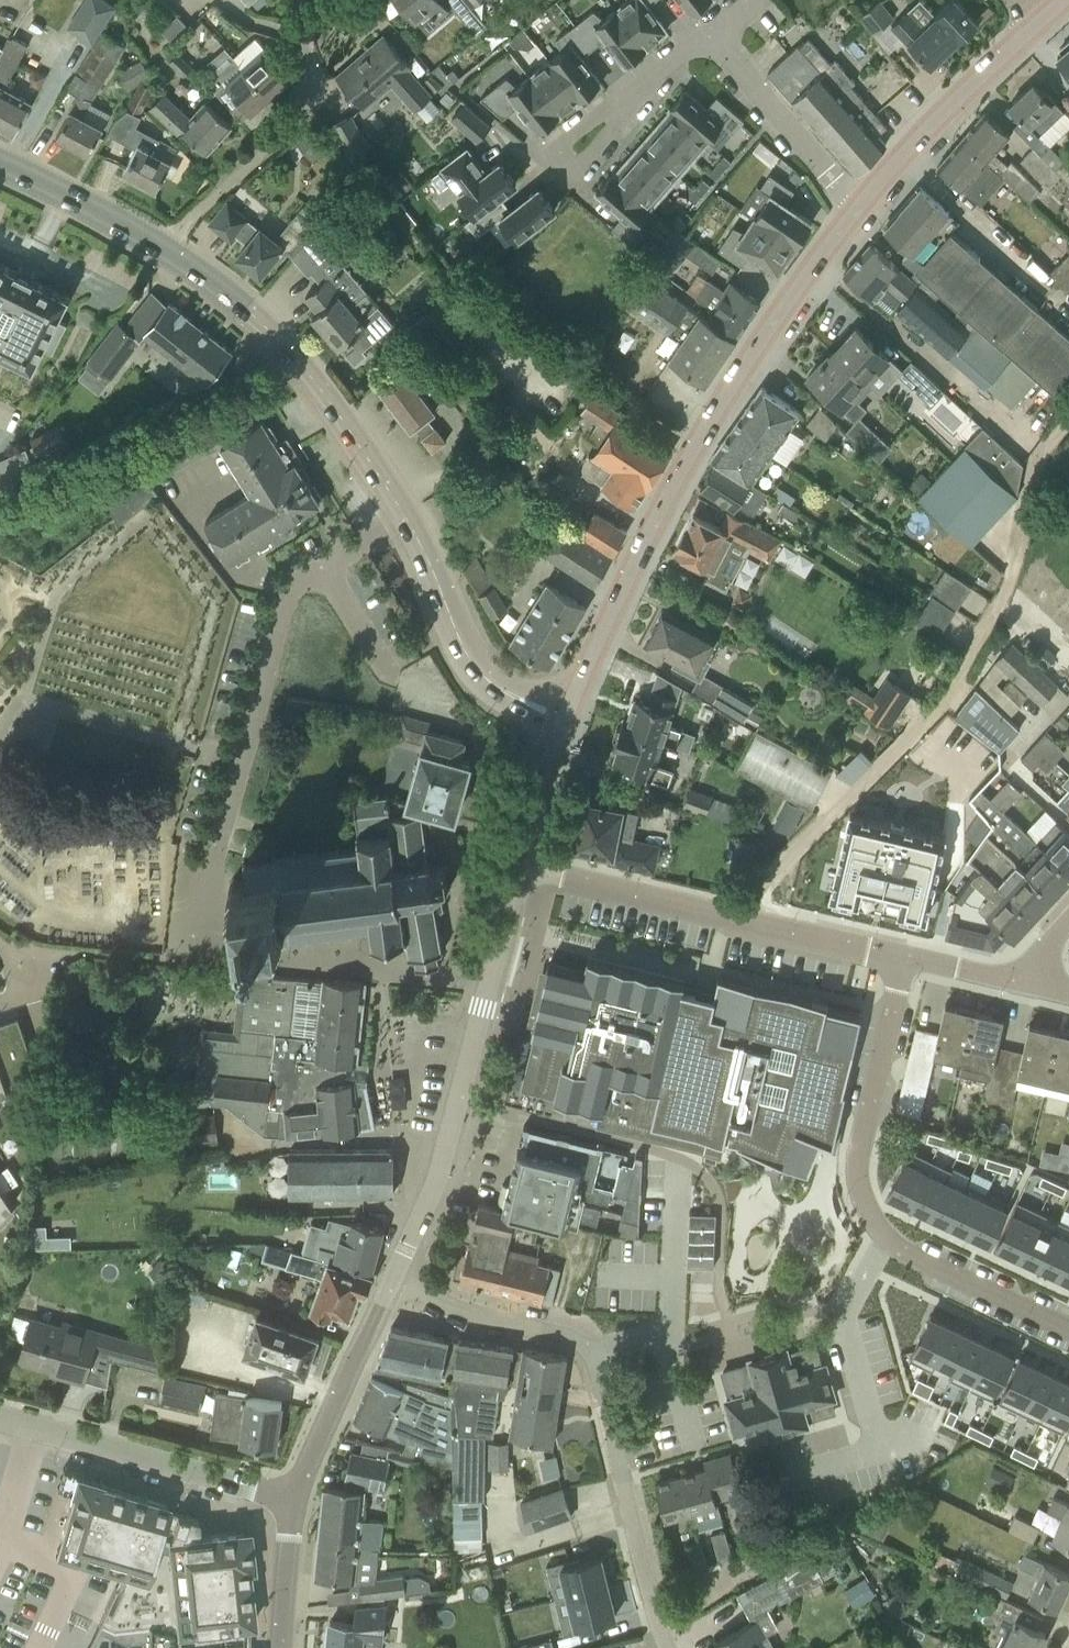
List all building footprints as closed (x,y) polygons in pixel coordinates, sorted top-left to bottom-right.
[(68,27),(79,34),(92,43),(94,39),(101,29),(116,6),(106,0),(85,0),(80,7),(68,27)] [(252,2),(258,9),(267,1),(266,0),(254,0),(252,2)] [(287,9),(293,15),(310,0),(297,0),(287,9)] [(416,19),(428,33),(456,10),(477,35),(488,26),(472,7),(466,0),(400,0),(402,2),(415,19),(416,19)] [(646,46),(666,30),(647,6),(655,0),(628,0),(617,9),(646,46)] [(691,13),(709,0),(681,0),(691,13)] [(895,17),(882,0),(879,0),(861,14),(875,32),(895,17)] [(923,29),(906,11),(891,26),(930,67),(958,41),(959,42),(978,23),(956,0),(951,0),(934,16),(935,17),(923,29)] [(575,25),(593,48),(605,39),(625,65),(647,48),(646,46),(617,9),(604,19),(594,10),(575,25)] [(549,61),(578,99),(579,100),(601,83),(581,57),(593,48),(575,25),(556,39),(562,51),(549,61)] [(524,27),(509,39),(514,45),(529,49),(536,43),(524,27)] [(78,95),(67,116),(56,136),(88,153),(103,126),(82,115),(88,104),(126,47),(103,31),(66,87),(78,95)] [(411,67),(398,52),(383,35),(337,75),(364,107),(391,84),(412,109),(428,95),(407,70),(411,67)] [(12,135),(23,116),(30,102),(2,87),(26,43),(13,36),(12,38),(10,36),(3,48),(0,54),(0,129),(12,135)] [(887,126),(872,110),(850,85),(854,82),(834,60),(830,63),(808,38),(799,46),(798,45),(768,73),(816,129),(840,157),(855,173),(886,144),(877,135),(887,126)] [(1059,49),(1062,53),(1057,57),(1068,70),(1068,40),(1059,49)] [(272,43),(244,68),(269,97),(287,80),(280,72),(290,63),(272,43)] [(178,53),(169,62),(184,76),(193,67),(178,53)] [(251,113),(269,97),(244,68),(234,58),(217,73),(219,76),(209,85),(234,113),(243,104),(251,113)] [(530,76),(559,113),(578,99),(549,61),(530,76)] [(559,113),(530,76),(517,86),(507,77),(481,98),(503,118),(518,106),(538,132),(560,115),(559,113)] [(141,83),(127,109),(139,115),(153,89),(141,83)] [(1039,134),(1064,110),(1046,92),(1043,95),(1032,83),(1010,104),(1023,119),(1014,127),(1034,149),(1056,170),(1065,161),(1039,134)] [(669,109),(671,111),(708,141),(723,124),(733,133),(744,120),(717,97),(706,109),(685,91),(669,109)] [(181,128),(190,138),(206,153),(231,126),(215,111),(206,102),(190,118),(165,94),(152,107),(178,132),(181,128)] [(477,141),(490,126),(465,105),(452,119),(477,141)] [(671,111),(657,127),(693,158),(708,141),(671,111)] [(984,112),(961,140),(1005,177),(1030,201),(1040,189),(1012,161),(1008,165),(994,153),(1010,134),(984,112)] [(333,126),(344,145),(350,157),(368,147),(351,116),(333,126)] [(310,159),(334,142),(320,123),(293,143),(294,144),(297,142),(310,159)] [(657,127),(642,144),(678,175),(693,158),(657,127)] [(761,140),(752,150),(761,158),(770,147),(761,140)] [(961,140),(937,167),(982,205),(1005,177),(961,140)] [(133,152),(123,172),(156,189),(177,150),(160,141),(159,142),(154,152),(138,144),(133,152)] [(678,175),(642,144),(627,161),(663,192),(678,175)] [(1055,170),(1033,148),(1020,160),(1042,182),(1055,170)] [(474,215),(500,195),(516,183),(499,162),(486,173),(467,149),(432,176),(442,189),(451,181),(459,191),(456,192),(474,215)] [(731,161),(724,155),(709,172),(716,178),(731,161)] [(663,192),(627,161),(613,177),(649,209),(663,192)] [(755,217),(795,244),(796,245),(812,222),(785,204),(794,190),(769,174),(760,187),(770,194),(755,217)] [(649,209),(613,177),(612,175),(596,194),(622,216),(612,228),(634,246),(645,234),(635,225),(649,209)] [(703,178),(694,189),(701,195),(711,185),(703,178)] [(701,195),(694,189),(689,184),(690,198),(695,202),(701,195)] [(939,222),(949,211),(920,186),(884,228),(910,250),(904,256),(920,270),(919,271),(1004,346),(1002,348),(1045,386),(1061,401),(1068,392),(1068,337),(1036,309),(1038,307),(939,222)] [(474,215),(466,221),(477,235),(497,220),(513,241),(555,208),(539,187),(511,209),(500,195),(474,215)] [(231,242),(245,225),(249,219),(227,201),(209,224),(231,242)] [(400,202),(390,210),(394,216),(404,207),(400,202)] [(292,256),(324,222),(304,205),(297,214),(289,224),(276,240),(261,228),(252,239),(238,256),(260,274),(271,261),(276,265),(287,252),(292,256)] [(336,209),(324,222),(292,256),(309,274),(326,259),(325,258),(344,242),(357,230),(337,207),(336,209)] [(677,234),(679,231),(686,223),(677,215),(668,226),(677,234)] [(795,244),(755,217),(745,232),(734,227),(718,249),(743,266),(752,253),(778,270),(780,266),(784,268),(791,258),(788,255),(795,244)] [(679,231),(677,234),(655,260),(672,273),(688,254),(692,258),(701,246),(679,231)] [(974,325),(970,330),(871,244),(844,275),(873,300),(884,286),(902,302),(896,310),(986,387),(1011,357),(974,325)] [(0,264),(0,352),(32,368),(42,347),(52,351),(66,322),(57,318),(67,298),(0,264)] [(393,324),(366,292),(350,307),(326,279),(306,296),(318,311),(312,316),(339,348),(340,347),(355,364),(367,354),(363,349),(393,324)] [(651,279),(633,306),(682,339),(670,357),(688,370),(705,381),(707,382),(736,338),(712,322),(713,321),(651,279)] [(714,319),(713,321),(712,322),(736,338),(760,303),(732,283),(726,292),(707,280),(696,297),(714,309),(709,316),(714,319)] [(233,351),(169,300),(167,302),(151,290),(124,326),(118,320),(84,364),(107,382),(144,335),(206,385),(233,351)] [(481,295),(468,305),(479,318),(492,308),(481,295)] [(855,327),(832,352),(872,387),(879,394),(902,369),(855,327)] [(858,402),(872,387),(832,352),(809,377),(856,420),(866,409),(858,402)] [(441,421),(436,425),(435,426),(427,416),(436,409),(428,399),(438,392),(415,362),(398,375),(384,385),(380,388),(411,428),(415,426),(423,436),(422,437),(432,451),(447,440),(445,437),(450,433),(441,421)] [(915,363),(903,377),(932,404),(944,390),(915,363)] [(772,453),(800,411),(762,386),(740,417),(760,430),(753,440),(772,453)] [(670,452),(651,440),(618,418),(622,411),(593,392),(581,410),(599,421),(589,436),(600,444),(594,453),(606,461),(595,479),(602,484),(635,505),(670,452)] [(838,424),(819,408),(807,422),(825,438),(838,424)] [(753,482),(772,453),(753,440),(760,430),(740,417),(711,457),(712,457),(718,461),(753,482)] [(283,524),(320,502),(295,462),(289,465),(261,419),(247,428),(242,419),(153,461),(159,475),(222,446),(252,493),(205,522),(230,562),(272,535),(276,541),(289,533),(283,524)] [(863,420),(851,433),(880,460),(892,447),(863,420)] [(39,455),(65,442),(58,427),(31,439),(39,455)] [(1016,493),(1022,463),(984,428),(966,447),(1016,493)] [(0,459),(0,460),(9,480),(10,480),(35,469),(26,447),(0,459)] [(1018,495),(1016,493),(966,447),(920,497),(971,545),(1018,495)] [(756,513),(769,492),(753,482),(718,461),(700,489),(734,511),(740,503),(756,513)] [(120,524),(158,494),(148,481),(109,511),(120,524)] [(783,502),(778,510),(794,520),(799,512),(783,502)] [(627,531),(620,527),(594,510),(581,531),(614,552),(627,531)] [(693,514),(675,550),(684,555),(678,567),(697,577),(704,565),(711,568),(711,569),(706,578),(722,586),(725,588),(730,578),(732,579),(733,578),(732,577),(743,556),(744,556),(745,555),(743,554),(742,554),(746,548),(746,547),(764,556),(770,559),(780,539),(774,536),(747,522),(728,512),(720,528),(693,514)] [(612,554),(612,553),(559,518),(539,550),(594,585),(613,555),(612,554)] [(492,618),(508,608),(477,556),(461,565),(492,618)] [(968,584),(945,569),(940,577),(963,592),(968,584)] [(550,667),(586,607),(547,583),(527,615),(534,619),(522,639),(515,635),(510,643),(550,667)] [(925,607),(915,621),(937,636),(947,623),(925,607)] [(693,627),(682,622),(663,612),(646,643),(697,670),(714,639),(693,627)] [(725,612),(719,622),(743,635),(748,624),(725,612)] [(995,662),(995,663),(1041,705),(1059,685),(1013,643),(995,662)] [(1011,679),(1002,689),(1019,705),(1028,695),(1011,679)] [(889,726),(910,695),(888,680),(876,699),(854,685),(846,697),(889,726)] [(976,688),(956,714),(1000,751),(1019,728),(1007,717),(976,688)] [(744,723),(754,705),(727,689),(717,707),(744,723)] [(623,718),(620,726),(663,740),(689,749),(694,734),(668,725),(677,698),(673,696),(653,690),(648,702),(636,698),(629,719),(623,718)] [(407,801),(427,809),(455,817),(470,762),(459,758),(464,741),(428,731),(431,723),(402,714),(394,743),(422,750),(407,801)] [(655,764),(663,740),(620,726),(612,751),(618,753),(615,760),(627,764),(626,769),(646,776),(668,784),(673,770),(655,764)] [(811,809),(831,770),(758,732),(738,771),(811,809)] [(1045,733),(1037,742),(1057,760),(1065,751),(1045,733)] [(1037,742),(1021,759),(1033,770),(1039,763),(1047,771),(1057,760),(1037,742)] [(1009,780),(992,798),(1004,809),(1021,792),(1009,780)] [(690,788),(684,806),(706,814),(707,812),(729,820),(734,805),(712,797),(712,795),(690,788)] [(1038,841),(1004,809),(992,798),(982,789),(982,790),(972,801),(997,823),(987,833),(1054,895),(1068,879),(1068,871),(1038,841)] [(1058,802),(1068,813),(1068,790),(1058,802)] [(427,809),(407,801),(391,796),(391,794),(355,799),(362,846),(247,861),(246,857),(243,857),(246,881),(240,882),(233,877),(229,883),(235,888),(240,920),(236,926),(241,930),(242,929),(254,937),(255,945),(259,944),(258,940),(371,926),(372,940),(369,943),(372,945),(374,941),(403,938),(404,938),(406,939),(408,954),(407,956),(409,958),(411,956),(414,955),(416,967),(414,969),(416,970),(418,968),(437,965),(439,967),(440,965),(438,963),(436,951),(442,950),(436,916),(438,916),(438,913),(443,908),(441,898),(435,896),(434,894),(445,887),(449,888),(451,884),(446,882),(444,868),(449,865),(446,861),(441,865),(430,860),(430,859),(435,855),(433,845),(427,842),(427,840),(425,840),(423,828),(425,828),(425,825),(430,825),(429,812),(427,812),(427,809)] [(791,801),(781,828),(794,833),(804,806),(791,801)] [(967,804),(966,817),(985,835),(995,823),(971,801),(967,804)] [(659,843),(631,838),(637,813),(584,802),(575,845),(611,852),(609,861),(653,870),(659,843)] [(853,815),(834,896),(839,897),(837,906),(854,910),(856,902),(907,913),(905,922),(922,926),(924,917),(928,918),(947,836),(853,815)] [(1058,820),(1038,841),(1068,871),(1068,831),(1058,820)] [(1054,895),(987,833),(970,857),(983,868),(1034,916),(1054,895)] [(953,903),(950,915),(945,937),(994,948),(1008,932),(1014,938),(1034,916),(983,868),(974,871),(956,895),(953,903)] [(843,1090),(861,1014),(826,1006),(827,1002),(718,976),(714,995),(683,987),(684,980),(589,957),(585,972),(548,963),(532,1032),(546,1035),(533,1090),(556,1095),(555,1098),(601,1109),(597,1124),(706,1150),(718,1153),(721,1153),(725,1137),(737,1140),(737,1141),(808,1170),(822,1137),(833,1141),(845,1091),(843,1090)] [(201,1027),(198,1051),(281,1063),(281,1070),(355,1073),(365,984),(324,980),(324,981),(248,974),(247,981),(239,980),(234,1031),(201,1027)] [(920,1118),(924,1096),(935,1055),(964,1061),(976,1011),(945,1004),(938,1032),(916,1027),(896,1110),(920,1118)] [(1004,1018),(976,1011),(964,1061),(961,1075),(988,1080),(984,1098),(999,1101),(1010,1054),(996,1051),(1004,1018)] [(8,1089),(6,1083),(31,1075),(33,1060),(18,1016),(0,1023),(0,1094),(8,1089)] [(1047,1081),(1058,1031),(1029,1024),(1021,1057),(1010,1054),(999,1101),(1011,1104),(1016,1087),(1044,1093),(1047,1081)] [(1058,1031),(1047,1081),(1068,1086),(1068,1033),(1058,1031)] [(287,1136),(321,1132),(371,1126),(363,1081),(355,1080),(355,1073),(281,1070),(281,1063),(198,1051),(193,1098),(226,1102),(264,1134),(277,1136),(287,1136)] [(219,1143),(215,1113),(189,1116),(192,1146),(219,1143)] [(32,1129),(34,1116),(16,1114),(20,1128),(32,1129)] [(595,1187),(604,1150),(524,1131),(520,1150),(583,1167),(579,1185),(595,1187)] [(929,1132),(926,1140),(939,1144),(942,1136),(929,1132)] [(942,1136),(939,1144),(952,1148),(954,1140),(942,1136)] [(1068,1169),(1068,1141),(1064,1140),(1061,1152),(1045,1148),(1042,1162),(1068,1169)] [(959,1148),(957,1156),(969,1160),(970,1159),(972,1152),(959,1148)] [(583,1167),(520,1150),(518,1149),(503,1209),(536,1219),(561,1226),(562,1223),(578,1226),(580,1218),(597,1222),(601,1207),(584,1203),(585,1197),(609,1203),(612,1191),(595,1187),(579,1185),(583,1167)] [(909,1149),(888,1194),(910,1205),(931,1160),(909,1149)] [(393,1194),(393,1150),(289,1151),(289,1173),(290,1195),(393,1194)] [(706,1150),(703,1161),(716,1164),(718,1153),(706,1150)] [(640,1198),(643,1159),(636,1157),(636,1158),(635,1158),(629,1165),(622,1194),(627,1196),(627,1195),(640,1198)] [(987,1157),(985,1165),(997,1169),(1000,1161),(987,1157)] [(931,1160),(910,1205),(929,1214),(946,1179),(947,1179),(949,1175),(952,1170),(951,1169),(931,1160)] [(1000,1161),(997,1169),(1010,1173),(1011,1170),(1013,1164),(1000,1161)] [(743,1175),(723,1179),(727,1200),(732,1199),(744,1181),(743,1175)] [(1042,1176),(1039,1184),(1051,1189),(1054,1181),(1042,1176)] [(946,1179),(929,1214),(948,1223),(965,1188),(964,1187),(947,1179),(946,1179)] [(1054,1181),(1051,1189),(1063,1195),(1063,1194),(1067,1187),(1054,1181)] [(965,1188),(948,1223),(967,1232),(986,1192),(967,1183),(966,1182),(964,1187),(965,1188)] [(13,1204),(0,1184),(0,1219),(13,1204)] [(986,1192),(967,1232),(990,1243),(1009,1203),(986,1192)] [(639,1221),(640,1198),(627,1195),(627,1196),(625,1203),(626,1203),(623,1217),(639,1221)] [(1018,1201),(996,1246),(1019,1256),(1040,1212),(1018,1201)] [(551,1305),(559,1267),(538,1262),(540,1256),(507,1248),(511,1231),(531,1237),(536,1219),(503,1209),(479,1203),(474,1224),(475,1224),(470,1245),(469,1245),(459,1284),(551,1306),(551,1305)] [(1040,1212),(1019,1256),(1038,1265),(1059,1221),(1040,1212)] [(372,1270),(383,1229),(354,1218),(352,1222),(347,1221),(346,1224),(333,1220),(331,1229),(320,1226),(312,1256),(352,1268),(354,1263),(372,1270)] [(1038,1265),(1057,1274),(1068,1249),(1068,1225),(1059,1221),(1038,1265)] [(46,1225),(26,1226),(27,1249),(72,1248),(71,1236),(47,1236),(46,1225)] [(333,1309),(349,1315),(358,1291),(364,1293),(371,1274),(352,1268),(312,1256),(266,1243),(261,1259),(310,1274),(320,1279),(310,1306),(331,1314),(333,1309)] [(1057,1274),(1068,1280),(1068,1249),(1057,1274)] [(195,1290),(191,1302),(203,1307),(207,1294),(195,1290)] [(914,1350),(909,1359),(932,1370),(933,1370),(934,1368),(935,1365),(934,1365),(953,1325),(931,1314),(914,1350)] [(257,1315),(244,1351),(305,1372),(317,1336),(257,1315)] [(65,1323),(64,1328),(32,1319),(20,1359),(64,1371),(63,1375),(83,1381),(90,1355),(157,1370),(162,1349),(97,1332),(65,1323)] [(953,1325),(934,1365),(935,1365),(952,1373),(953,1374),(972,1334),(953,1325)] [(454,1376),(456,1361),(458,1340),(391,1326),(373,1373),(394,1378),(402,1380),(405,1370),(440,1378),(441,1375),(454,1376)] [(952,1373),(950,1378),(951,1379),(970,1388),(991,1343),(972,1334),(953,1374),(952,1373)] [(458,1340),(456,1361),(454,1376),(451,1392),(453,1465),(453,1496),(454,1496),(455,1537),(482,1537),(481,1497),(485,1497),(485,1465),(482,1464),(482,1433),(493,1434),(499,1395),(506,1396),(509,1370),(512,1348),(458,1340)] [(991,1343),(970,1388),(992,1398),(1014,1353),(991,1343)] [(735,1432),(756,1426),(768,1423),(771,1434),(807,1424),(806,1420),(834,1412),(829,1397),(834,1396),(825,1364),(821,1365),(815,1345),(787,1353),(786,1349),(750,1359),(751,1364),(723,1371),(730,1398),(726,1399),(735,1432)] [(523,1349),(515,1393),(559,1400),(566,1356),(523,1349)] [(1020,1357),(999,1401),(1021,1412),(1042,1367),(1020,1357)] [(1042,1367),(1021,1412),(1041,1421),(1062,1376),(1042,1367)] [(402,1452),(418,1456),(453,1465),(451,1392),(406,1380),(404,1389),(392,1383),(371,1374),(354,1417),(374,1426),(408,1440),(402,1452)] [(206,1385),(165,1376),(160,1399),(200,1409),(206,1385)] [(1041,1421),(1063,1432),(1067,1422),(1068,1419),(1068,1380),(1062,1376),(1041,1421)] [(918,1378),(912,1390),(920,1394),(926,1382),(918,1378)] [(926,1382),(920,1394),(928,1398),(934,1385),(926,1382)] [(282,1402),(260,1399),(216,1393),(210,1436),(241,1440),(240,1442),(276,1447),(282,1402)] [(552,1444),(559,1400),(515,1393),(508,1437),(552,1444)] [(950,1409),(944,1421),(952,1424),(958,1412),(950,1409)] [(970,1424),(966,1432),(978,1438),(982,1430),(970,1424)] [(982,1430),(978,1438),(990,1443),(994,1435),(982,1430)] [(508,1441),(491,1441),(491,1467),(508,1467),(508,1441)] [(1014,1446),(1010,1454),(1022,1459),(1026,1451),(1014,1446)] [(325,1485),(319,1542),(379,1549),(382,1520),(363,1518),(367,1482),(386,1485),(390,1460),(415,1466),(418,1456),(402,1452),(390,1448),(387,1458),(372,1456),(351,1451),(343,1487),(325,1485)] [(1026,1451),(1022,1459),(1034,1465),(1038,1457),(1026,1451)] [(731,1453),(704,1460),(716,1499),(742,1492),(731,1453)] [(558,1456),(544,1457),(545,1476),(560,1474),(558,1456)] [(706,1468),(681,1475),(692,1510),(695,1524),(721,1516),(716,1499),(704,1460),(706,1468)] [(665,1518),(692,1510),(681,1475),(655,1482),(665,1518)] [(255,1618),(254,1618),(243,1531),(196,1536),(195,1532),(199,1532),(198,1519),(183,1514),(175,1511),(173,1516),(164,1513),(167,1504),(78,1478),(61,1535),(79,1552),(77,1557),(129,1572),(128,1586),(122,1586),(110,1611),(105,1609),(104,1610),(97,1624),(120,1635),(124,1637),(248,1623),(248,1625),(251,1625),(251,1622),(255,1622),(254,1620),(255,1620),(255,1618)] [(531,1529),(551,1522),(571,1515),(562,1488),(522,1503),(531,1529)] [(1054,1497),(1047,1510),(1063,1518),(1055,1536),(1068,1543),(1068,1504),(1054,1497)] [(883,1541),(897,1513),(882,1505),(865,1518),(859,1529),(883,1541)] [(1015,1515),(1008,1530),(1031,1540),(1033,1541),(1040,1527),(1015,1515)] [(743,1548),(756,1545),(753,1532),(749,1518),(736,1522),(743,1548)] [(765,1529),(753,1532),(756,1545),(768,1541),(765,1529)] [(719,1561),(732,1557),(724,1530),(711,1534),(719,1561)] [(377,1559),(379,1549),(319,1542),(315,1576),(337,1578),(355,1581),(358,1557),(377,1559)] [(687,1547),(689,1552),(695,1574),(708,1570),(700,1543),(687,1547)] [(1012,1583),(961,1558),(960,1562),(930,1547),(924,1560),(937,1566),(938,1564),(955,1573),(955,1574),(1005,1597),(1012,1583)] [(766,1634),(779,1628),(768,1608),(824,1578),(811,1553),(777,1570),(778,1572),(737,1593),(743,1604),(750,1617),(754,1615),(756,1620),(715,1642),(718,1647),(773,1647),(766,1634)] [(1053,1566),(1045,1562),(1044,1563),(1025,1554),(1019,1566),(1039,1575),(1030,1594),(1057,1607),(1068,1583),(1068,1574),(1053,1566)] [(607,1587),(600,1557),(580,1562),(570,1564),(569,1560),(546,1565),(551,1583),(565,1579),(569,1595),(569,1596),(607,1587)] [(364,1599),(422,1592),(431,1590),(429,1580),(420,1576),(405,1578),(405,1574),(361,1580),(364,1599)] [(615,1616),(607,1587),(569,1596),(569,1597),(573,1613),(559,1617),(563,1634),(586,1628),(585,1624),(595,1621),(615,1616)] [(1002,1598),(995,1594),(983,1618),(997,1625),(995,1629),(1003,1634),(997,1647),(999,1647),(1038,1647),(1045,1633),(1016,1619),(1022,1607),(1002,1598)] [(385,1603),(357,1606),(355,1623),(330,1620),(327,1647),(362,1647),(363,1640),(382,1642),(385,1603)] [(551,1639),(550,1639),(515,1647),(554,1647),(551,1639)]
